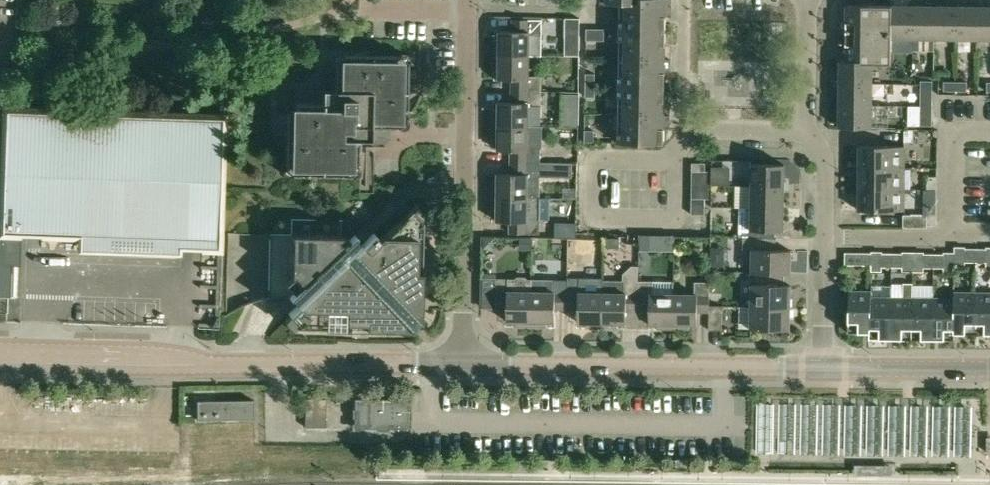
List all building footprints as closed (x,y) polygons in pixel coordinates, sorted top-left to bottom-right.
[(608,3),(621,3),(619,142),(665,142),(665,117),(670,117),(670,105),(665,106),(666,61),(671,61),(671,51),(666,51),(667,9),(672,9),(672,0),(608,0),(608,3)] [(847,59),(873,60),(874,63),(891,63),(892,38),(892,5),(848,4),(847,59)] [(892,5),(892,38),(913,38),(914,5),(892,5)] [(914,5),(913,38),(922,38),(935,38),(935,5),(933,5),(923,5),(914,5)] [(935,5),(935,38),(947,38),(957,38),(957,6),(948,6),(935,5)] [(957,6),(957,38),(978,39),(979,6),(957,6)] [(978,39),(989,39),(989,6),(979,6),(978,39)] [(542,34),(542,19),(513,19),(513,31),(500,31),(500,39),(494,39),(495,55),(530,56),(531,35),(542,34)] [(606,28),(587,28),(588,40),(606,41),(606,28)] [(580,38),(567,38),(566,54),(580,54),(580,38)] [(407,127),(408,62),(402,62),(402,56),(343,55),(343,61),(337,61),(336,90),(330,90),(323,97),(323,103),(294,102),(294,108),(288,108),(287,168),(293,168),(293,174),(352,175),(352,169),(358,169),(358,139),(364,140),(372,132),(372,127),(407,127)] [(512,79),(512,90),(542,91),(542,76),(530,76),(530,56),(495,55),(495,71),(499,71),(499,79),(512,79)] [(847,59),(841,59),(841,82),(874,83),(873,60),(847,59)] [(596,73),(586,73),(586,96),(596,97),(596,73)] [(922,80),(922,89),(934,90),(934,80),(922,80)] [(957,81),(956,81),(945,81),(945,91),(957,91),(957,81)] [(968,81),(957,81),(957,91),(968,91),(968,81)] [(873,105),(874,83),(841,82),(841,104),(873,105)] [(922,89),(921,99),(934,99),(934,90),(922,89)] [(494,125),(529,126),(530,106),(542,105),(542,91),(512,91),(512,102),(499,102),(499,110),(493,110),(494,125)] [(921,99),(921,108),(934,108),(934,99),(921,99)] [(840,126),(873,127),(873,105),(841,104),(840,126)] [(22,238),(22,236),(42,237),(42,238),(203,244),(202,252),(224,252),(228,113),(0,105),(0,296),(19,297),(19,270),(13,270),(15,238),(22,238)] [(567,127),(579,127),(579,107),(567,106),(567,127)] [(921,108),(921,117),(933,117),(934,108),(921,108)] [(921,117),(921,125),(933,125),(933,117),(921,117)] [(512,161),(541,161),(541,148),(528,148),(529,126),(494,125),(494,142),(498,142),(499,151),(511,150),(512,161)] [(919,142),(919,129),(906,129),(905,142),(919,142)] [(586,130),(585,142),(607,142),(607,130),(586,130)] [(860,145),(860,167),(906,167),(906,145),(860,145)] [(541,161),(512,161),(511,173),(499,173),(498,182),(494,182),(494,197),(528,197),(541,197),(542,177),(542,161),(541,161)] [(579,181),(580,164),(564,163),(564,180),(579,181)] [(707,171),(707,163),(693,163),(693,171),(707,171)] [(786,164),(753,163),(751,186),(753,186),(785,187),(786,164)] [(906,167),(860,167),(860,188),(906,188),(906,167)] [(928,189),(938,189),(938,176),(929,176),(928,189)] [(753,186),(752,207),(785,208),(785,187),(753,186)] [(905,210),(906,188),(860,188),(860,210),(905,210)] [(938,198),(938,189),(928,189),(928,198),(938,198)] [(541,215),(550,215),(551,198),(541,197),(528,197),(494,197),(493,212),(498,212),(498,221),(511,221),(511,233),(541,233),(541,215)] [(706,198),(692,198),(692,206),(706,206),(706,198)] [(706,214),(706,206),(692,206),(692,214),(706,214)] [(784,231),(785,208),(752,207),(752,237),(775,238),(776,230),(784,231)] [(367,225),(366,224),(365,224),(342,245),(337,240),(342,235),(270,234),(269,297),(289,297),(290,298),(291,298),(298,305),(289,314),(290,315),(292,313),(302,322),(297,326),(404,329),(402,326),(405,324),(411,330),(421,321),(415,314),(417,312),(420,314),(422,220),(411,209),(380,239),(374,232),(362,243),(355,236),(367,225)] [(904,214),(904,227),(928,227),(928,225),(937,225),(938,212),(928,212),(928,214),(904,214)] [(752,237),(744,237),(744,249),(753,249),(752,272),(785,273),(791,273),(792,250),(777,250),(778,238),(775,238),(752,237)] [(967,263),(976,263),(977,248),(967,248),(967,246),(955,246),(955,252),(955,273),(956,273),(956,266),(967,267),(967,263)] [(989,267),(989,246),(987,246),(987,248),(977,248),(976,263),(987,263),(987,267),(989,267)] [(883,268),(893,268),(893,253),(884,253),(884,251),(872,251),(872,252),(872,266),(872,272),(883,272),(883,268)] [(903,272),(914,272),(914,251),(903,251),(903,253),(893,253),(893,268),(903,268),(903,272)] [(925,268),(934,268),(935,253),(926,253),(926,252),(914,251),(914,272),(925,272),(925,268)] [(846,265),(872,266),(872,252),(846,252),(846,265)] [(944,272),(955,273),(955,252),(945,252),(944,253),(935,253),(934,268),(944,268),(944,272)] [(753,283),(752,306),(791,307),(791,285),(785,285),(785,273),(752,272),(752,273),(756,273),(755,283),(753,283)] [(518,275),(516,279),(497,278),(496,308),(508,308),(508,321),(514,321),(515,326),(532,327),(532,322),(532,291),(533,291),(533,278),(528,278),(526,275),(518,275)] [(556,309),(567,309),(568,280),(554,279),(554,292),(533,291),(532,291),(532,322),(556,322),(556,309)] [(580,309),(579,322),(603,323),(603,293),(583,292),(583,280),(568,280),(567,309),(580,309)] [(639,281),(603,280),(603,293),(603,323),(627,323),(627,310),(639,310),(639,281)] [(651,324),(674,324),(675,294),(654,294),(654,281),(639,281),(639,310),(651,311),(651,324)] [(698,311),(710,312),(711,282),(696,282),(696,294),(675,294),(674,324),(698,324),(698,311)] [(711,282),(710,312),(710,329),(723,330),(724,305),(711,305),(711,282)] [(914,282),(903,282),(903,297),(892,297),(892,339),(913,339),(913,297),(914,297),(914,282)] [(850,332),(870,332),(870,331),(871,331),(871,296),(872,296),(872,291),(850,291),(850,332)] [(871,338),(892,339),(892,297),(873,297),(873,291),(872,291),(872,296),(871,296),(871,331),(870,331),(870,332),(871,332),(871,338)] [(956,333),(976,333),(976,292),(955,292),(955,297),(955,332),(956,332),(956,339),(956,333)] [(989,333),(989,292),(976,292),(976,333),(989,333)] [(913,339),(934,339),(934,297),(914,297),(913,297),(913,339)] [(955,297),(934,297),(934,339),(956,339),(956,332),(955,332),(955,297)] [(790,330),(791,307),(752,306),(740,306),(740,328),(751,328),(751,329),(790,330)] [(409,429),(409,399),(355,398),(355,428),(409,429)] [(326,399),(306,399),(306,427),(327,427),(326,399)] [(198,420),(255,419),(255,400),(198,400),(198,420)]
